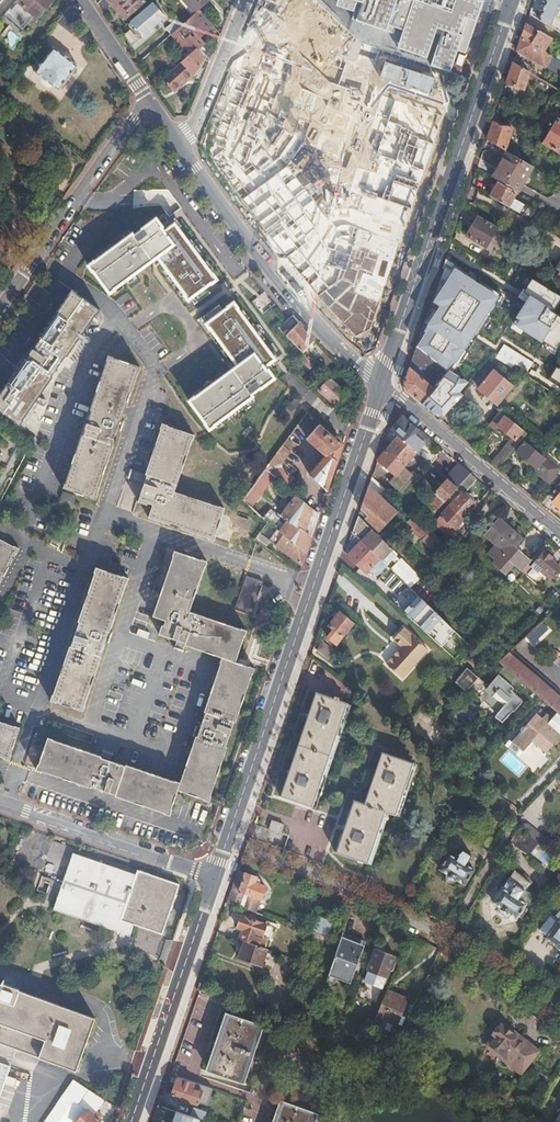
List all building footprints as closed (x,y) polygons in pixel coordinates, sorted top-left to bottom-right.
[(3,13),(21,27),(31,15),(35,19),(51,0),(14,0),(3,13)] [(112,7),(114,5),(125,18),(143,2),(141,0),(106,0),(112,7)] [(193,14),(198,10),(209,0),(181,0),(193,14)] [(264,41),(295,60),(305,44),(281,29),(299,0),(298,0),(270,0),(259,17),(274,26),(264,41)] [(336,4),(355,11),(353,21),(394,35),(397,28),(404,30),(397,47),(426,57),(436,28),(443,30),(430,66),(450,72),(458,51),(466,54),(483,0),(481,0),(337,0),(336,4)] [(540,20),(559,32),(559,0),(547,0),(540,20)] [(141,12),(131,22),(142,35),(164,16),(157,8),(153,10),(152,8),(144,15),(141,12)] [(181,24),(170,34),(189,54),(195,48),(198,51),(205,45),(199,38),(213,26),(198,10),(193,14),(181,24)] [(180,24),(174,18),(164,27),(169,33),(180,24)] [(547,45),(551,39),(526,24),(522,38),(543,52),(547,45)] [(10,31),(3,38),(12,47),(19,39),(10,31)] [(555,59),(543,52),(522,38),(517,51),(555,75),(559,68),(559,62),(555,59)] [(189,54),(162,77),(173,91),(195,72),(198,68),(199,66),(201,60),(202,56),(208,63),(212,53),(205,45),(198,51),(195,48),(189,54)] [(57,90),(76,66),(53,47),(34,72),(57,90)] [(343,125),(255,48),(246,59),(310,115),(300,126),(324,147),(343,125)] [(531,69),(515,58),(513,63),(529,73),(531,69)] [(523,90),(530,73),(529,73),(513,63),(506,84),(523,90)] [(223,103),(244,122),(254,110),(275,129),(286,117),(245,79),(223,103)] [(384,130),(406,145),(437,100),(415,85),(384,130)] [(543,143),(559,153),(559,122),(557,120),(543,143)] [(259,181),(271,168),(223,123),(212,136),(259,181)] [(492,124),(486,141),(504,151),(511,130),(492,124)] [(492,179),(519,194),(533,168),(507,153),(492,179)] [(364,156),(349,176),(375,196),(390,176),(364,156)] [(385,186),(419,205),(430,186),(396,166),(385,186)] [(259,201),(269,208),(258,223),(280,237),(294,215),(282,207),(291,193),(272,181),(259,201)] [(489,198),(507,208),(525,218),(532,207),(513,196),(514,195),(497,184),(489,198)] [(379,197),(392,207),(400,196),(387,187),(379,197)] [(330,264),(299,244),(318,214),(308,208),(286,243),(293,247),(287,257),(320,278),(326,268),(341,278),(382,214),(368,205),(330,264)] [(399,208),(390,223),(407,234),(416,218),(399,208)] [(497,230),(477,218),(466,236),(486,249),(497,230)] [(108,292),(151,260),(157,256),(238,364),(232,369),(195,398),(194,397),(189,401),(209,429),(252,396),(250,393),(259,386),(260,388),(274,378),(268,370),(266,371),(263,367),(274,358),(232,302),(223,309),(206,286),(215,279),(174,223),(163,232),(160,228),(161,227),(155,219),(133,235),(132,234),(94,262),(93,261),(87,265),(108,292)] [(382,253),(377,261),(396,272),(401,264),(382,253)] [(157,256),(151,260),(232,369),(238,364),(157,256)] [(369,257),(364,265),(381,275),(386,266),(369,257)] [(499,296),(455,268),(434,301),(440,305),(427,326),(429,328),(418,348),(421,351),(436,362),(443,367),(451,355),(455,357),(463,345),(466,348),(499,296)] [(350,325),(341,337),(365,354),(373,342),(363,335),(377,314),(370,309),(375,301),(372,298),(377,292),(351,274),(326,309),(350,325)] [(307,302),(319,310),(336,286),(324,277),(307,302)] [(532,278),(523,292),(530,296),(513,323),(557,350),(559,344),(559,317),(553,313),(559,303),(559,295),(532,278)] [(67,357),(100,310),(71,290),(67,295),(69,296),(25,358),(26,359),(0,396),(0,412),(19,425),(60,365),(67,357)] [(287,330),(284,333),(302,351),(314,339),(311,336),(299,322),(289,331),(287,330)] [(519,356),(503,345),(496,356),(495,358),(502,362),(504,361),(510,365),(512,361),(515,363),(519,356)] [(421,351),(418,348),(410,360),(418,366),(418,367),(430,376),(432,372),(441,378),(446,369),(443,367),(436,362),(421,351)] [(532,364),(524,359),(519,356),(515,363),(514,365),(527,372),(532,364)] [(71,360),(67,357),(60,365),(65,369),(71,360)] [(113,445),(116,434),(137,373),(138,373),(140,367),(109,357),(64,490),(95,500),(97,495),(96,494),(113,445)] [(418,366),(410,360),(409,367),(434,389),(437,387),(437,386),(436,385),(441,378),(432,372),(430,376),(418,367),(418,366)] [(434,389),(409,367),(403,382),(406,391),(422,405),(423,403),(434,389)] [(467,382),(446,369),(441,378),(437,386),(422,405),(440,419),(463,396),(459,392),(467,382)] [(492,371),(477,389),(496,405),(511,387),(492,371)] [(347,393),(331,378),(320,390),(336,405),(347,393)] [(296,397),(287,406),(292,411),(300,403),(300,401),(303,398),(299,395),(297,398),(296,397)] [(526,435),(499,413),(487,428),(493,432),(498,426),(515,440),(513,442),(511,440),(506,447),(492,464),(498,469),(526,435)] [(420,449),(428,439),(403,417),(391,431),(397,436),(416,453),(418,455),(422,451),(420,449)] [(147,475),(144,484),(137,502),(146,505),(147,503),(153,505),(148,519),(214,541),(216,535),(224,508),(175,491),(184,465),(194,435),(162,423),(145,474),(147,475)] [(253,429),(249,425),(241,433),(245,437),(253,429)] [(342,445),(335,438),(334,441),(318,426),(307,439),(324,455),(311,475),(327,490),(332,475),(342,445)] [(397,436),(391,444),(410,461),(416,453),(397,436)] [(265,470),(274,477),(278,480),(285,486),(287,488),(294,479),(282,468),(282,464),(292,449),(290,447),(292,444),(287,440),(265,470)] [(548,460),(534,448),(527,442),(517,453),(536,468),(534,470),(548,482),(559,469),(548,460)] [(404,467),(410,461),(391,444),(386,450),(404,467)] [(552,455),(545,450),(543,452),(535,446),(534,448),(548,460),(552,455)] [(411,473),(404,467),(386,450),(378,459),(396,476),(390,482),(399,490),(413,475),(411,473)] [(457,488),(470,474),(458,464),(445,478),(447,480),(457,488)] [(128,479),(144,484),(147,475),(145,474),(131,470),(128,479)] [(243,501),(252,508),(274,477),(265,470),(243,501)] [(413,475),(422,483),(425,480),(414,470),(411,473),(413,475)] [(463,494),(477,480),(470,474),(457,488),(444,503),(449,507),(434,523),(457,544),(460,541),(452,534),(477,506),(463,494)] [(394,509),(400,503),(372,477),(369,485),(394,509)] [(285,486),(278,480),(274,487),(279,492),(285,486)] [(444,503),(457,488),(447,480),(434,494),(437,496),(444,503)] [(394,509),(369,485),(361,508),(369,515),(367,517),(381,529),(398,512),(394,509)] [(76,496),(63,492),(61,498),(73,503),(76,496)] [(117,507),(127,510),(131,494),(121,492),(117,507)] [(280,533),(306,553),(319,514),(315,511),(297,496),(292,502),(285,496),(281,502),(288,508),(277,522),(284,527),(280,533)] [(437,511),(444,503),(437,496),(429,504),(437,511)] [(392,561),(399,555),(386,542),(383,539),(374,531),(374,530),(359,515),(353,532),(375,554),(377,551),(372,546),(375,543),(392,561)] [(411,529),(434,550),(442,541),(425,525),(424,527),(414,517),(409,522),(413,527),(411,529)] [(521,540),(498,519),(484,535),(492,541),(487,547),(503,561),(521,540)] [(270,541),(302,565),(306,553),(280,533),(268,523),(256,539),(266,547),(270,541)] [(383,539),(386,542),(399,528),(396,525),(383,539)] [(353,532),(346,552),(367,572),(371,569),(377,575),(387,566),(375,554),(353,532)] [(0,538),(0,585),(20,549),(0,538)] [(161,633),(178,639),(188,642),(188,644),(226,656),(207,711),(208,711),(202,730),(199,738),(184,783),(116,760),(105,757),(47,738),(36,771),(42,773),(42,772),(165,812),(165,814),(170,815),(179,790),(205,799),(204,800),(210,802),(212,798),(256,668),(236,661),(245,635),(246,636),(247,630),(191,612),(207,561),(175,551),(154,615),(166,619),(161,633)] [(544,551),(534,562),(551,575),(549,578),(552,580),(559,571),(559,569),(550,559),(552,558),(544,551)] [(533,565),(530,562),(522,571),(526,574),(533,565)] [(394,564),(390,568),(401,579),(405,574),(394,564)] [(109,642),(112,631),(128,583),(129,583),(130,579),(95,567),(51,700),(86,712),(89,706),(87,705),(109,642)] [(264,582),(246,576),(235,611),(252,617),(264,582)] [(442,621),(443,620),(411,588),(396,603),(409,615),(410,614),(430,633),(432,632),(442,641),(452,630),(442,621)] [(354,624),(341,613),(330,626),(343,637),(354,624)] [(150,633),(151,626),(145,625),(143,638),(156,639),(157,634),(150,633)] [(386,664),(403,679),(428,650),(404,628),(393,640),(401,647),(386,664)] [(188,642),(178,639),(176,646),(186,650),(188,644),(188,642)] [(559,694),(559,693),(559,690),(513,650),(512,650),(499,663),(559,715),(559,696),(559,694)] [(499,675),(490,685),(493,687),(495,685),(513,700),(518,705),(523,700),(504,684),(506,682),(499,675)] [(493,687),(490,685),(486,689),(505,705),(502,708),(504,709),(513,700),(495,685),(493,687)] [(281,797),(291,800),(312,807),(315,797),(347,703),(317,692),(281,797)] [(513,700),(504,709),(510,714),(518,705),(513,700)] [(534,718),(535,719),(525,729),(522,733),(513,742),(524,752),(533,741),(545,752),(559,736),(559,725),(553,718),(551,720),(546,715),(541,720),(536,715),(534,718)] [(9,759),(20,727),(0,720),(0,756),(9,759)] [(410,720),(405,725),(418,735),(423,738),(427,733),(410,720)] [(45,738),(39,736),(35,749),(41,751),(45,738)] [(107,750),(105,757),(116,760),(118,753),(107,750)] [(335,852),(368,863),(386,811),(397,814),(415,764),(381,751),(363,803),(354,800),(350,809),(335,852)] [(288,837),(284,850),(297,855),(325,866),(355,878),(362,881),(368,863),(335,852),(350,809),(315,797),(312,807),(291,800),(282,826),(279,834),(288,837)] [(526,818),(521,824),(527,828),(536,836),(541,831),(526,818)] [(270,831),(279,834),(282,826),(273,822),(270,831)] [(533,847),(540,839),(536,836),(527,828),(520,836),(533,847)] [(540,839),(542,841),(547,835),(542,831),(541,831),(536,836),(540,839)] [(180,885),(53,842),(37,891),(58,899),(54,911),(130,936),(134,925),(163,934),(180,885)] [(467,865),(472,856),(462,850),(456,859),(449,855),(440,870),(449,875),(448,876),(455,880),(456,878),(465,884),(474,870),(467,865)] [(499,890),(496,888),(490,897),(494,899),(491,902),(500,908),(500,909),(505,913),(506,912),(516,918),(517,916),(521,918),(527,909),(524,907),(525,905),(518,900),(524,890),(528,885),(529,886),(533,881),(525,873),(522,877),(514,869),(508,878),(508,879),(508,880),(507,879),(502,888),(501,887),(499,890)] [(244,873),(238,871),(227,903),(240,907),(244,894),(261,899),(266,886),(260,884),(261,882),(261,880),(260,878),(258,877),(245,872),(244,873)] [(312,932),(320,934),(325,917),(317,914),(312,932)] [(466,915),(461,923),(466,926),(471,925),(473,922),(471,918),(466,915)] [(245,930),(242,941),(245,941),(268,949),(276,924),(268,921),(266,924),(242,916),(238,927),(245,930)] [(558,918),(556,921),(550,916),(539,930),(546,935),(545,936),(555,944),(554,945),(559,949),(559,919),(558,918)] [(329,937),(335,920),(325,917),(320,934),(329,937)] [(263,967),(269,950),(268,949),(245,941),(240,958),(263,967)] [(395,957),(376,949),(367,971),(369,972),(365,984),(380,990),(385,978),(386,978),(395,957)] [(354,966),(334,958),(325,984),(345,991),(354,966)] [(404,973),(397,966),(383,1000),(394,1005),(393,1007),(401,1011),(416,979),(404,973)] [(11,1046),(76,1069),(95,1015),(0,982),(0,1042),(11,1046)] [(298,1016),(312,1021),(315,1015),(300,1010),(298,1016)] [(261,1024),(229,1013),(209,1071),(241,1082),(261,1024)] [(500,1059),(530,1081),(548,1058),(534,1047),(531,1049),(524,1044),(526,1041),(516,1032),(513,1036),(504,1029),(502,1027),(501,1027),(499,1028),(498,1029),(496,1030),(492,1037),(495,1039),(489,1046),(502,1056),(500,1059)] [(486,1044),(489,1046),(495,1039),(492,1037),(486,1044)] [(531,1049),(534,1047),(526,1041),(524,1044),(531,1049)] [(11,1046),(0,1042),(0,1079),(11,1046)] [(180,1044),(174,1067),(197,1073),(203,1051),(180,1044)] [(25,1069),(32,1072),(37,1060),(20,1053),(19,1056),(29,1060),(25,1069)] [(196,1084),(179,1079),(172,1096),(198,1105),(202,1092),(194,1089),(196,1084)] [(103,1099),(74,1080),(45,1121),(78,1121),(88,1109),(93,1113),(103,1099)] [(282,1103),(276,1121),(312,1121),(314,1114),(282,1103)] [(99,1117),(93,1113),(88,1109),(78,1121),(95,1121),(99,1117)] [(193,1109),(191,1117),(201,1120),(205,1121),(207,1114),(193,1109)] [(177,1112),(173,1121),(200,1121),(201,1120),(191,1117),(177,1112)]
